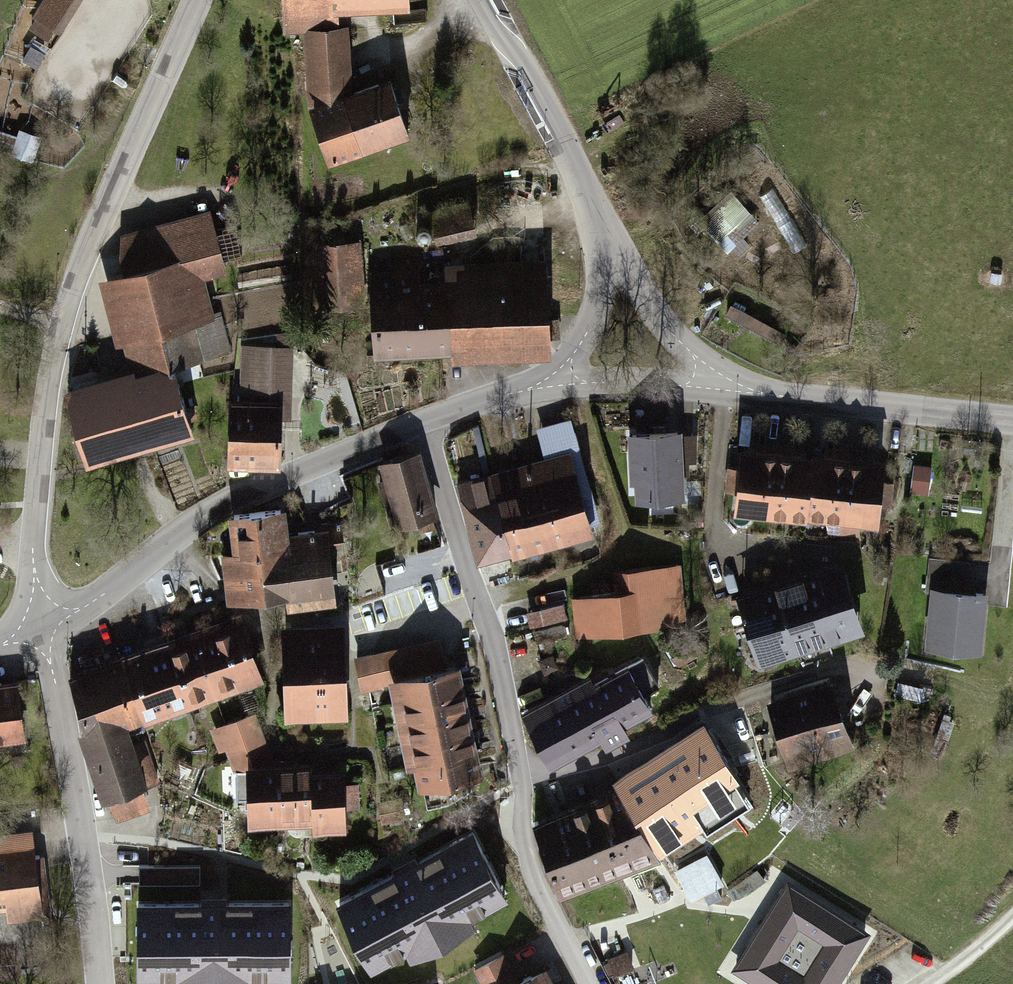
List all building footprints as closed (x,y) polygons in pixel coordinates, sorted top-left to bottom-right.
[(35,18),(38,20),(30,32),(51,45),(59,33),(63,35),(85,0),(46,0),(35,18)] [(286,32),(307,31),(310,104),(353,90),(350,24),(340,25),(339,11),(412,8),(411,0),(284,0),(286,32)] [(47,54),(32,46),(23,61),(38,69),(47,54)] [(353,90),(310,104),(330,162),(412,135),(392,77),(353,90)] [(44,138),(22,130),(12,156),(34,164),(44,138)] [(729,254),(761,223),(735,196),(703,227),(729,254)] [(67,386),(89,464),(197,434),(178,366),(231,351),(223,321),(217,323),(205,282),(229,275),(227,265),(248,259),(239,225),(217,232),(212,212),(125,236),(121,258),(125,272),(100,279),(119,345),(124,344),(131,368),(67,386)] [(361,241),(312,245),(318,310),(366,306),(361,241)] [(555,355),(554,342),(553,319),(549,257),(447,264),(448,279),(452,350),(453,361),(555,355)] [(380,355),(452,350),(448,279),(422,281),(421,262),(391,264),(391,271),(371,272),(375,341),(352,342),(353,361),(380,359),(380,355)] [(789,336),(732,307),(727,317),(740,324),(735,333),(751,342),(756,332),(783,347),(789,336)] [(561,319),(553,319),(554,342),(563,342),(561,319)] [(232,395),(229,465),(284,467),(286,419),(293,420),(296,336),(280,335),(280,349),(244,347),(242,395),(232,395)] [(532,463),(553,546),(596,535),(595,530),(603,528),(575,419),(539,428),(547,459),(532,463)] [(636,501),(686,501),(686,476),(689,476),(689,462),(700,462),(700,436),(685,436),(685,431),(635,431),(630,431),(630,494),(636,494),(636,501)] [(779,448),(743,444),(736,511),(757,513),(756,522),(771,523),(772,514),(779,448)] [(815,452),(779,448),(772,514),(808,518),(815,452)] [(423,451),(381,462),(398,527),(419,521),(422,534),(440,530),(436,517),(441,515),(423,451)] [(851,456),(815,452),(808,518),(829,521),(828,533),(842,535),(851,456)] [(887,460),(851,456),(842,535),(862,537),(863,524),(880,526),(882,507),(893,508),(896,482),(885,481),(887,460)] [(494,473),(515,556),(553,546),(532,463),(494,473)] [(935,469),(916,467),(913,495),(931,497),(935,469)] [(515,556),(494,473),(459,481),(480,564),(515,556)] [(288,596),(297,595),(292,533),(290,506),(230,512),(233,551),(223,552),(228,601),(288,596)] [(706,529),(706,515),(691,515),(691,529),(706,529)] [(344,528),(292,533),(297,595),(288,596),(289,613),(338,608),(332,547),(346,546),(344,528)] [(934,586),(978,591),(972,564),(931,560),(928,585),(934,586)] [(844,561),(809,573),(832,642),(867,631),(844,561)] [(572,600),(576,641),(690,628),(683,566),(614,574),(616,595),(572,600)] [(809,573),(774,584),(797,654),(832,642),(809,573)] [(774,584),(739,596),(744,611),(735,613),(747,648),(755,645),(762,665),(797,654),(774,584)] [(978,591),(934,586),(927,646),(984,653),(991,592),(978,591)] [(565,605),(528,615),(532,631),(569,621),(565,605)] [(195,628),(218,697),(264,682),(242,613),(195,628)] [(283,623),(286,720),(349,718),(346,621),(283,623)] [(195,628),(167,638),(189,706),(218,697),(195,628)] [(568,640),(566,628),(548,631),(551,644),(568,640)] [(121,652),(122,656),(145,725),(190,710),(189,706),(167,638),(121,652)] [(364,696),(391,690),(389,680),(447,667),(441,640),(356,659),(364,696)] [(80,729),(102,797),(111,794),(119,819),(154,808),(146,783),(162,778),(145,725),(122,656),(70,673),(88,727),(80,729)] [(626,727),(652,713),(644,698),(660,690),(645,661),(629,670),(627,667),(596,683),(591,675),(523,712),(555,770),(608,741),(613,749),(632,739),(626,727)] [(467,686),(462,664),(447,667),(389,680),(391,690),(394,702),(467,686)] [(28,739),(21,681),(14,681),(0,683),(0,743),(28,739)] [(900,683),(899,697),(925,698),(926,684),(900,683)] [(834,684),(802,694),(824,762),(856,752),(834,684)] [(472,708),(467,686),(394,702),(399,724),(472,708)] [(792,772),(824,762),(802,694),(771,704),(792,772)] [(477,730),(472,708),(399,724),(403,747),(477,730)] [(275,826),(280,826),(279,764),(276,764),(261,726),(256,728),(250,715),(212,730),(221,753),(227,751),(248,802),(248,827),(255,826),(255,831),(275,831),(275,826)] [(678,742),(617,784),(622,790),(664,851),(707,822),(695,805),(742,772),(740,769),(743,766),(717,728),(713,731),(705,719),(676,740),(678,742)] [(482,752),(477,730),(403,747),(408,769),(414,768),(482,752)] [(487,774),(482,752),(414,768),(419,789),(427,787),(430,799),(447,796),(444,784),(487,774)] [(312,763),(279,764),(280,826),(313,825),(312,771),(312,763)] [(312,771),(313,825),(313,831),(347,830),(347,810),(361,810),(360,784),(346,785),(346,770),(312,771)] [(622,790),(534,822),(562,896),(667,858),(664,851),(622,790)] [(815,824),(784,801),(769,821),(800,844),(815,824)] [(35,856),(33,834),(0,839),(0,860),(35,856)] [(473,834),(339,904),(372,965),(409,946),(414,954),(472,924),(468,916),(506,896),(473,834)] [(35,856),(0,860),(0,903),(5,903),(8,921),(51,916),(48,890),(43,891),(39,856),(35,856)] [(727,885),(711,858),(680,875),(695,903),(727,885)] [(758,872),(731,890),(739,902),(766,883),(758,872)] [(762,983),(834,983),(866,933),(788,884),(736,968),(762,983)] [(289,903),(138,904),(138,974),(181,973),(181,983),(247,983),(247,974),(290,974),(289,903)] [(630,952),(612,961),(619,976),(637,967),(630,952)] [(477,970),(484,983),(559,983),(550,965),(521,979),(509,955),(477,970)]
